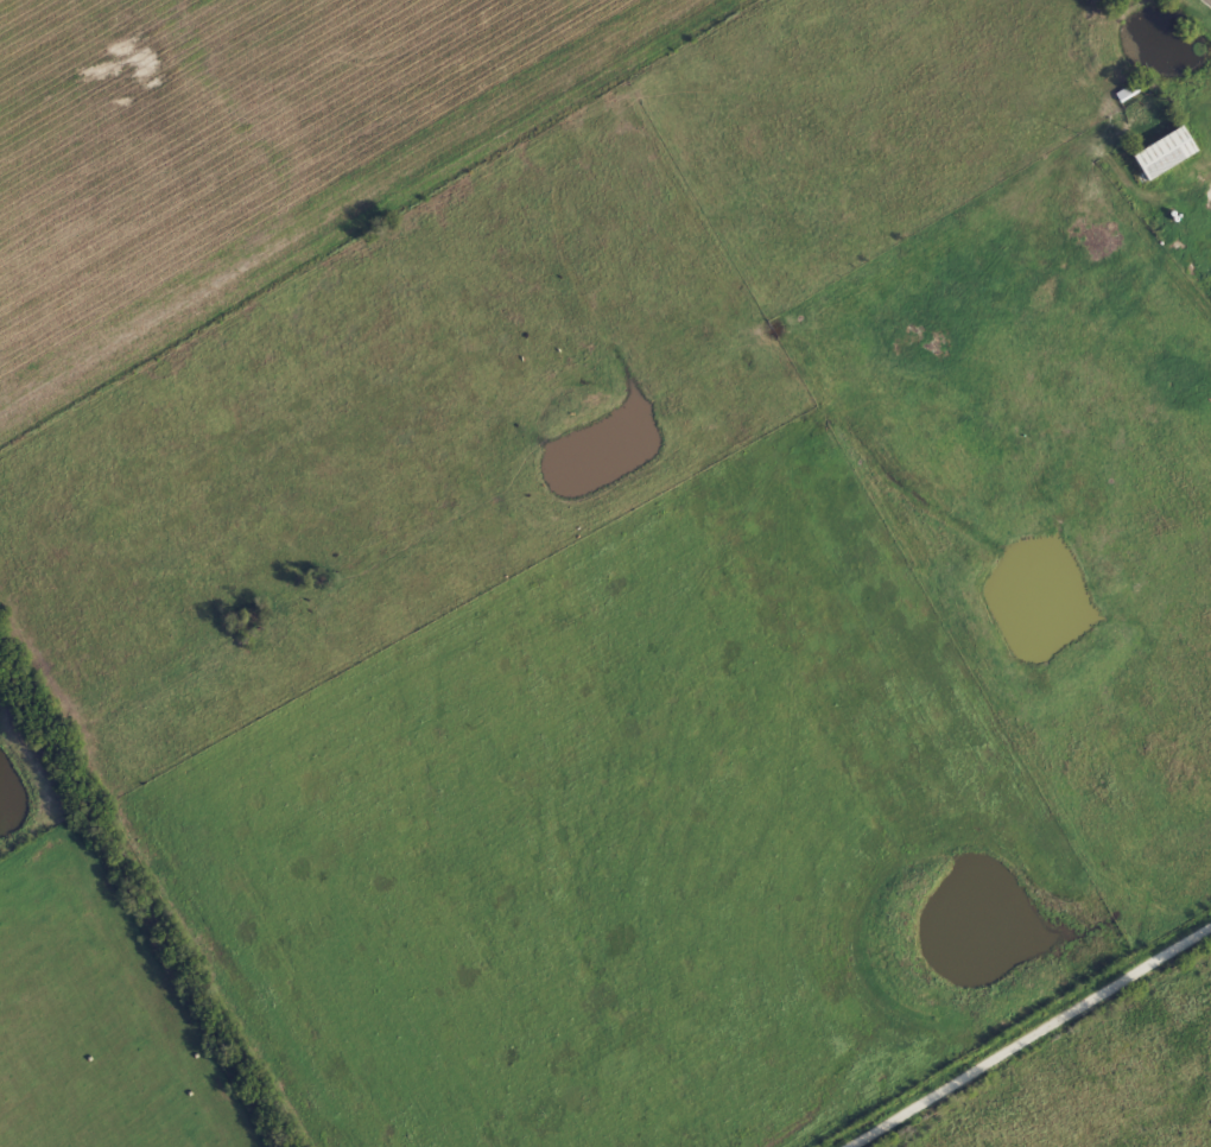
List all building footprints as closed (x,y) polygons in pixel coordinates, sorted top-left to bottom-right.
[(1135,156),(1151,181),(1201,150),(1185,125),(1135,156)]
